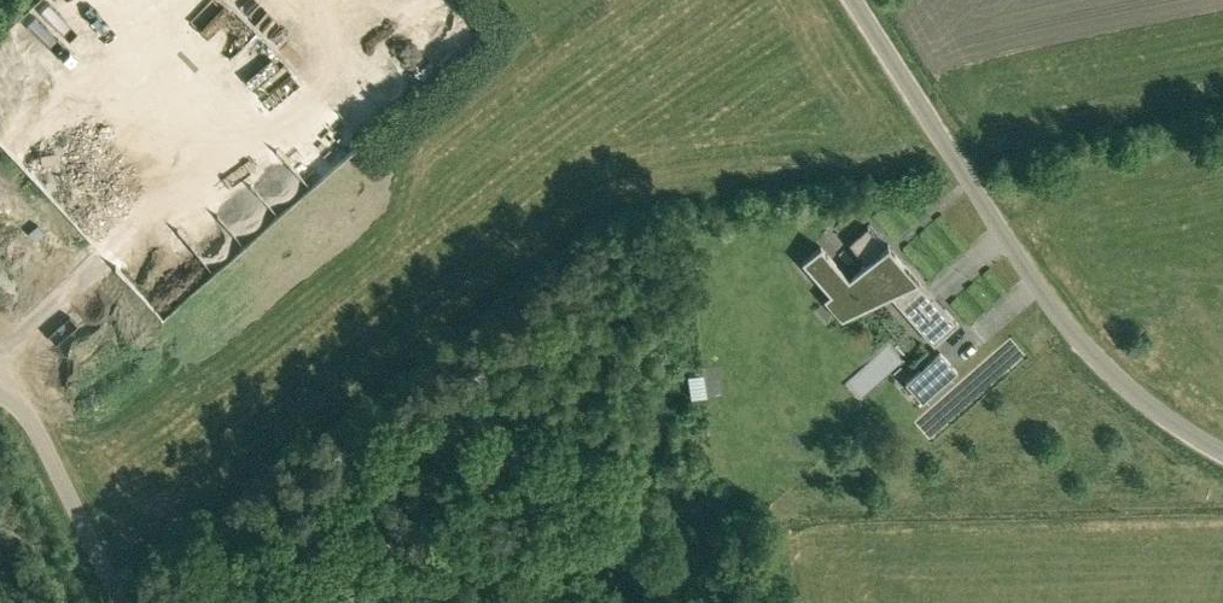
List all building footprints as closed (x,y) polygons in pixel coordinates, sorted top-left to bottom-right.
[(912,303),(910,305),(905,298),(911,292),(914,295),(923,287),(888,246),(886,247),(867,226),(849,241),(866,261),(849,276),(822,244),(803,260),(830,294),(824,299),(842,319),(889,294),(934,344),(959,323),(945,307),(927,322),(912,303)] [(198,286),(198,298),(228,299),(229,287),(198,286)] [(174,299),(162,305),(172,324),(183,318),(174,299)] [(905,382),(922,401),(957,371),(940,351),(905,382)] [(954,381),(950,377),(926,398),(929,403),(954,381)]
